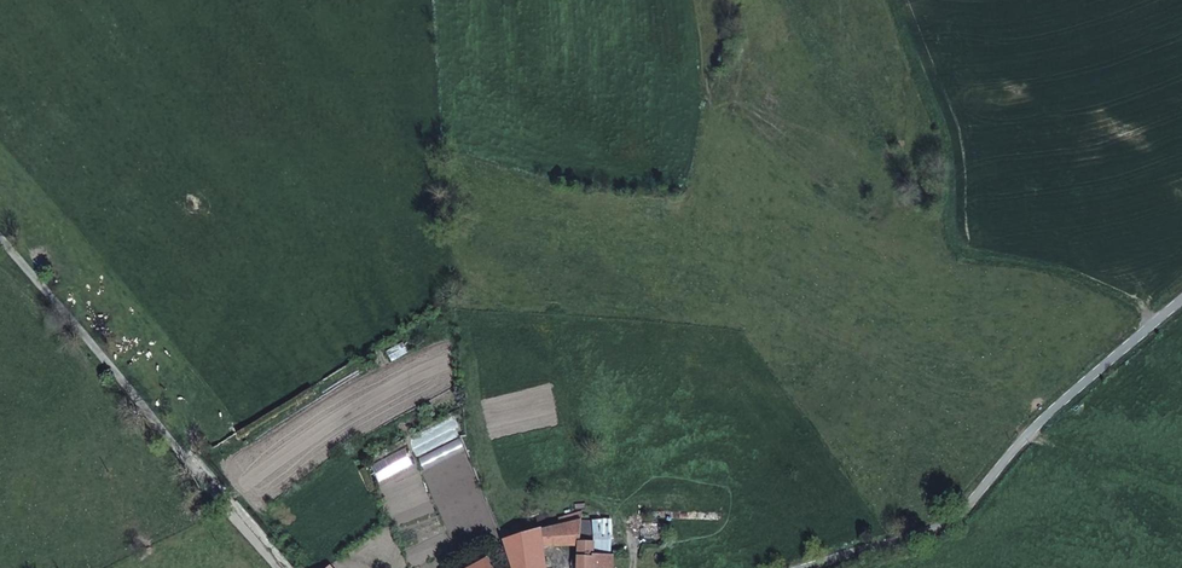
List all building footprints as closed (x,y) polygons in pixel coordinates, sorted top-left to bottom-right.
[(597,527),(583,525),(583,518),(559,521),(559,527),(504,542),(516,567),(551,567),(549,548),(580,547),(580,567),(614,567),(615,551),(596,550),(597,527)]
